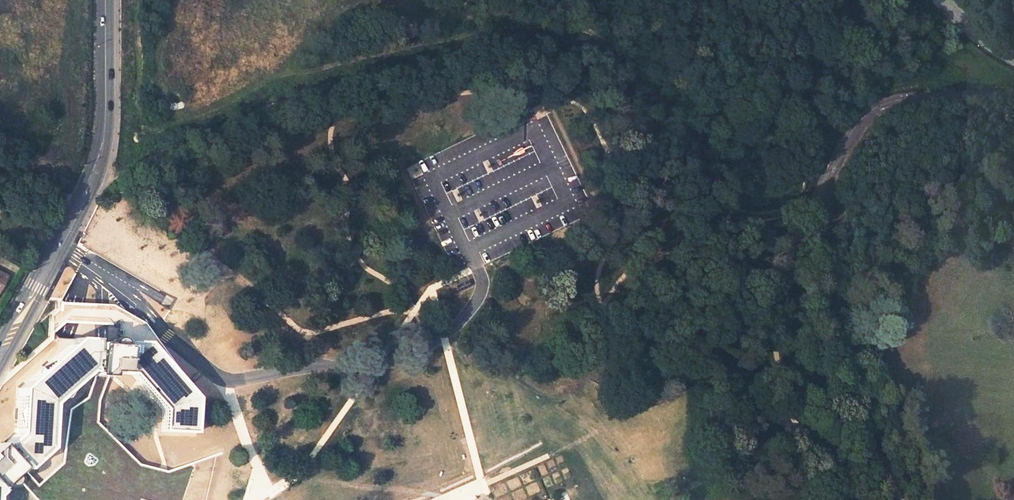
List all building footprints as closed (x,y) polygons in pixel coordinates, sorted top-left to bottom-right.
[(203,431),(206,397),(156,340),(86,335),(19,387),(18,433),(0,450),(0,499),(8,499),(9,488),(19,480),(29,473),(61,449),(64,403),(98,370),(112,371),(138,373),(170,409),(168,431),(203,431)] [(112,371),(98,370),(89,397),(71,409),(63,463),(39,484),(29,473),(19,480),(37,499),(140,499),(141,499),(142,499),(182,499),(194,463),(170,472),(140,463),(99,423),(102,399),(112,371)]
